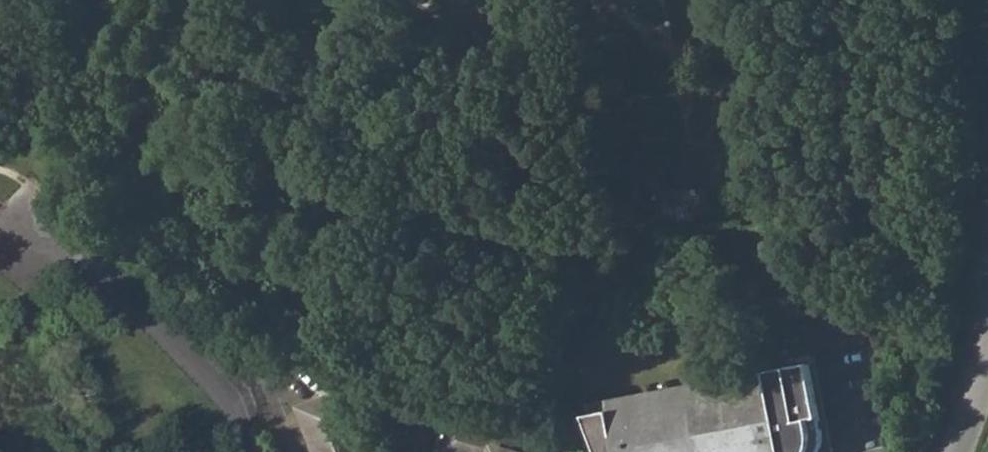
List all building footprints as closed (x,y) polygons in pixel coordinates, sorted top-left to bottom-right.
[(824,449),(825,444),(826,439),(826,434),(826,429),(825,426),(813,359),(771,367),(772,374),(693,388),(613,404),(614,408),(591,412),(606,451),(822,451),(824,449)] [(453,416),(446,448),(453,450),(452,451),(527,451),(532,437),(503,428),(503,431),(453,416)]
